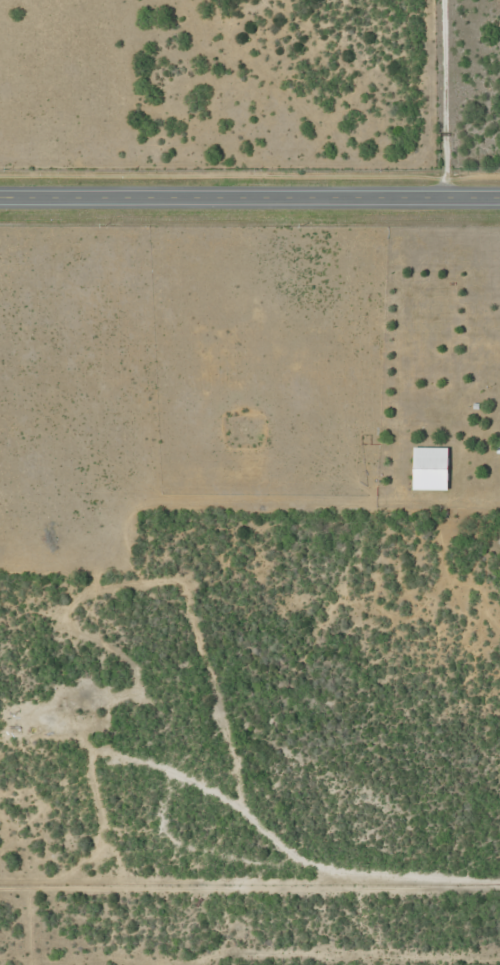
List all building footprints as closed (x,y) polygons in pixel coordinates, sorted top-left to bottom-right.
[(450,447),(415,447),(415,489),(450,489),(450,447)]
